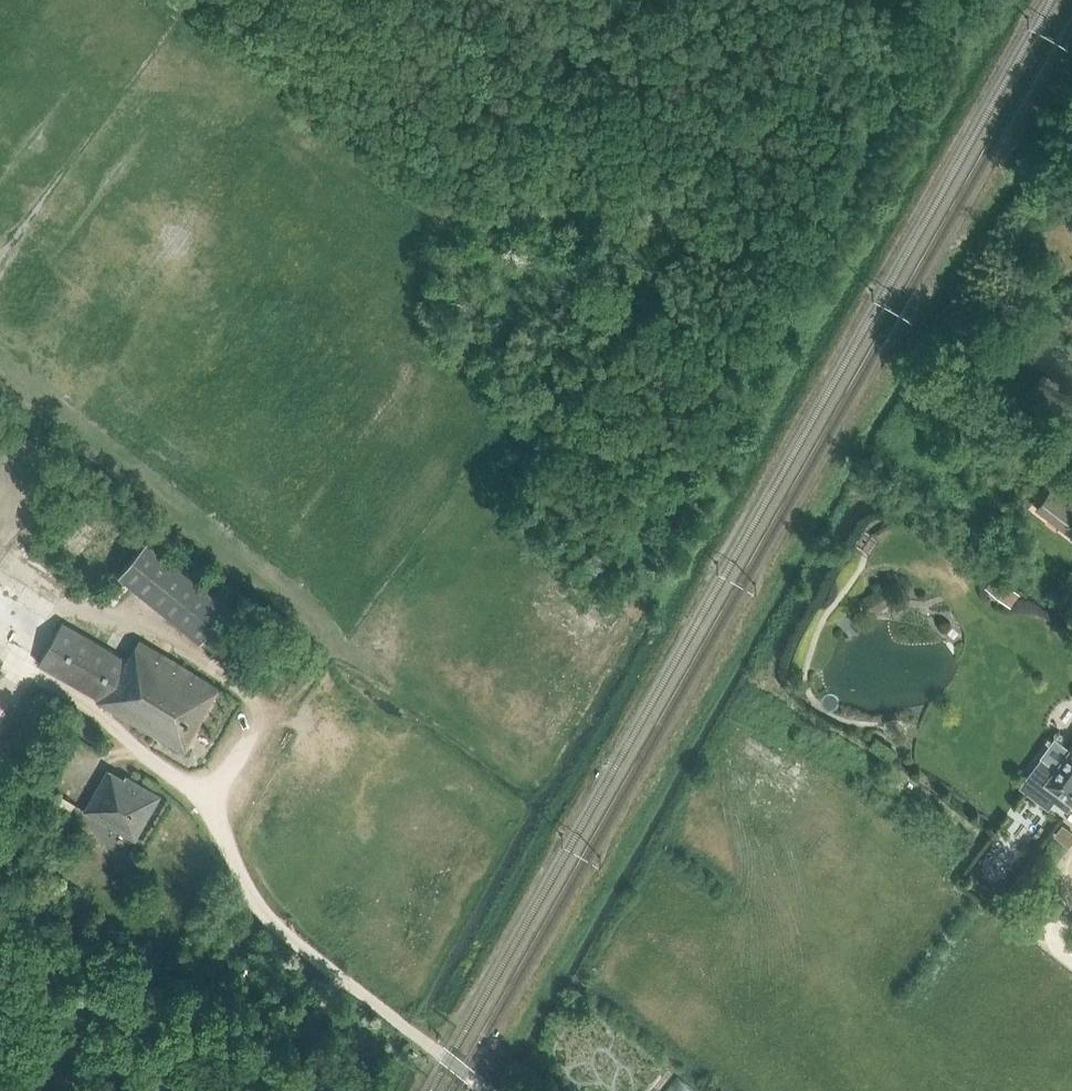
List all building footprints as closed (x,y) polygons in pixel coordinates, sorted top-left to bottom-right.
[(117,575),(200,643),(229,607),(146,540),(117,575)] [(1009,605),(1019,593),(993,573),(984,585),(1009,605)] [(37,665),(56,676),(99,701),(98,703),(181,753),(183,752),(218,690),(137,641),(126,659),(62,622),(37,665)] [(1071,804),(1071,746),(1044,783),(1071,804)] [(83,809),(134,839),(159,796),(125,776),(123,778),(107,769),(83,809)]
